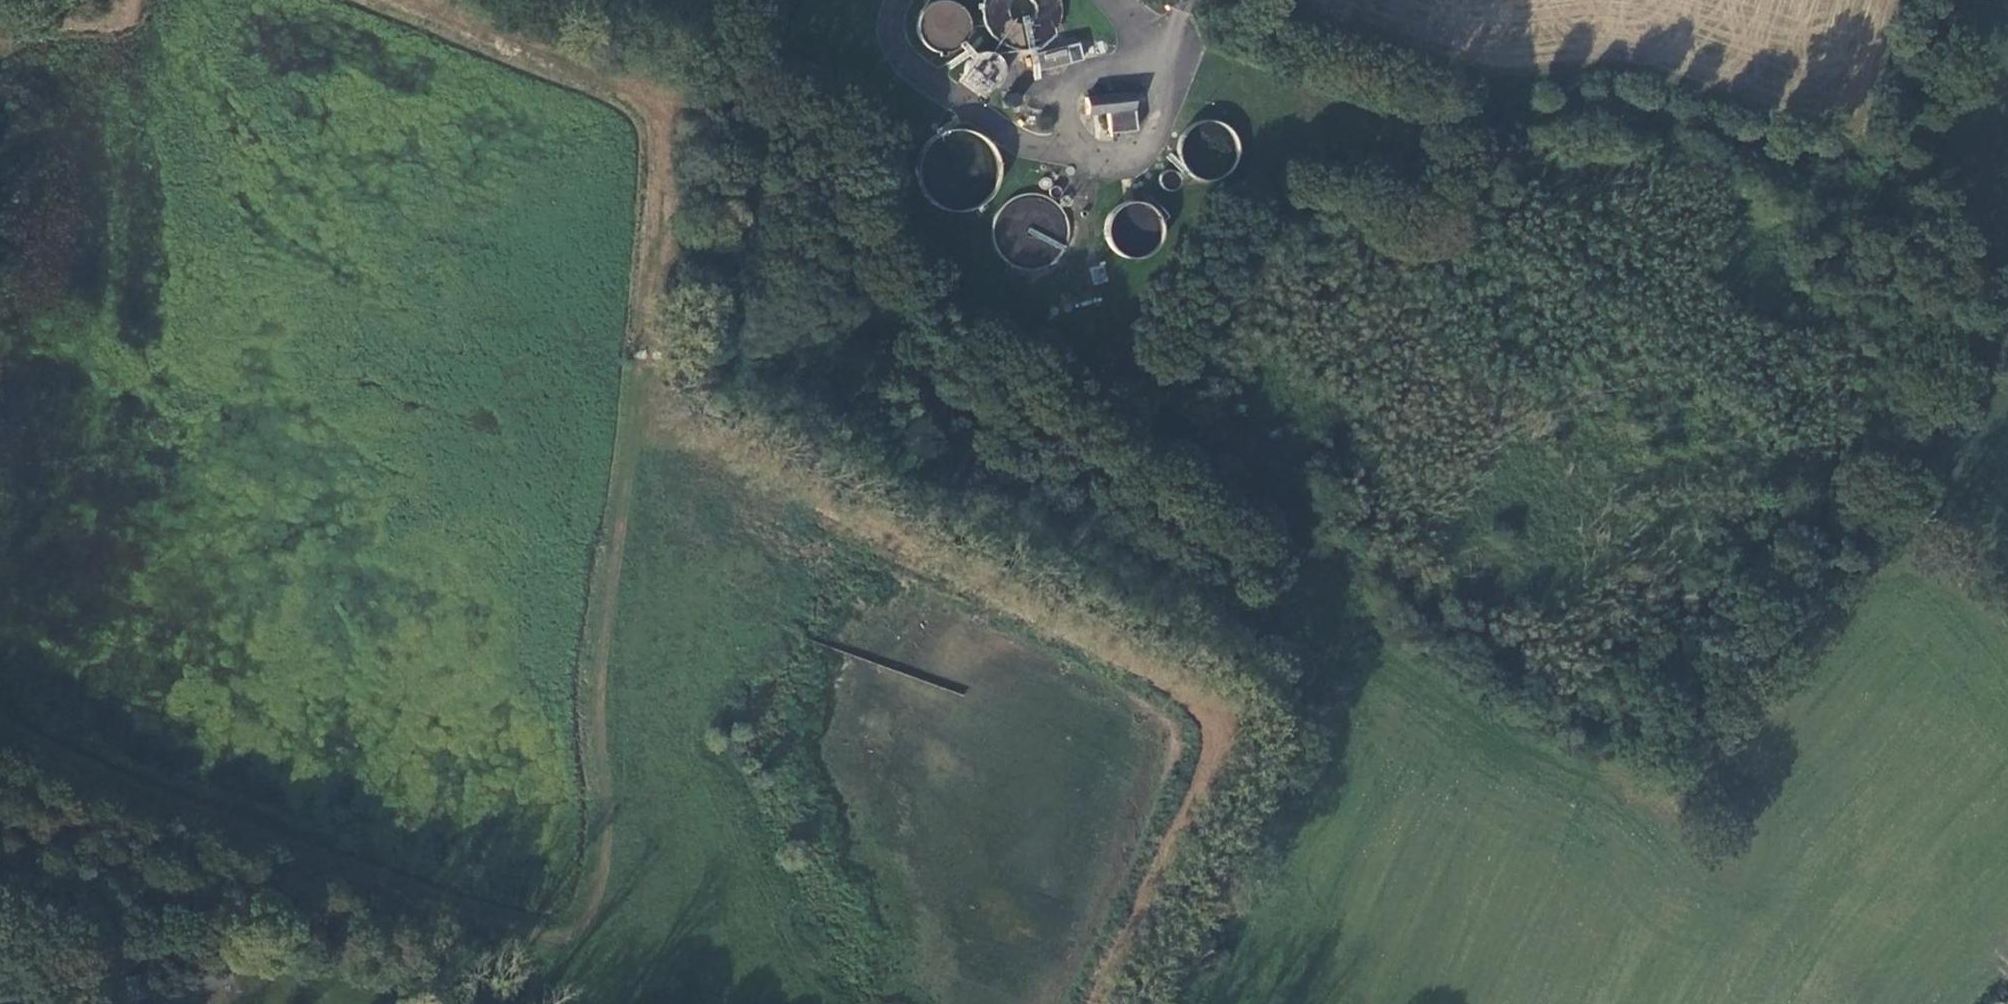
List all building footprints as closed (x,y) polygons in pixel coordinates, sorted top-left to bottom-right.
[(1036,54),(1040,70),(1084,60),(1080,43),(1036,54)] [(1132,91),(1085,96),(1087,113),(1106,111),(1109,131),(1136,128),(1132,91)]
